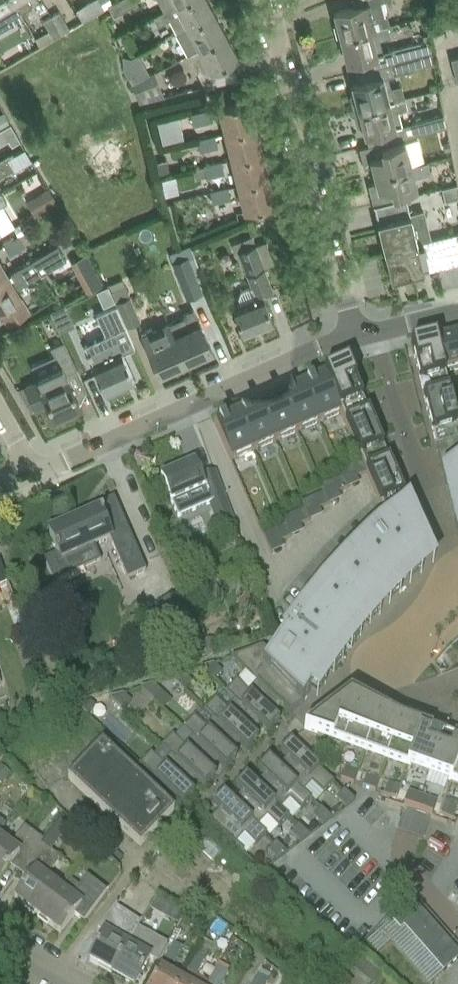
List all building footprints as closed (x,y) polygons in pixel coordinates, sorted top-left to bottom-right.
[(12,24),(9,19),(22,12),(15,0),(0,0),(0,31),(12,24)] [(15,0),(22,12),(33,6),(30,0),(15,0)] [(86,5),(92,16),(96,13),(106,8),(105,7),(101,0),(95,0),(86,5)] [(105,7),(106,8),(109,6),(115,16),(138,3),(136,0),(118,0),(113,2),(105,7)] [(154,16),(158,24),(170,18),(177,31),(188,25),(215,11),(209,0),(183,0),(177,4),(164,10),(154,16)] [(164,10),(177,4),(183,0),(159,0),(164,10)] [(334,12),(336,21),(334,25),(337,37),(342,36),(377,27),(388,25),(391,24),(388,14),(385,15),(381,1),(381,0),(354,0),(357,5),(335,11),(336,12),(334,12)] [(60,10),(52,15),(62,32),(62,33),(70,28),(60,10)] [(188,25),(177,31),(189,53),(227,33),(215,11),(188,25)] [(52,15),(44,20),(54,38),(62,33),(62,32),(52,15)] [(347,60),(348,61),(383,52),(381,39),(391,37),(388,25),(377,27),(337,37),(340,49),(344,51),(346,61),(347,60)] [(189,53),(188,54),(205,86),(239,78),(230,60),(239,55),(227,33),(189,53)] [(432,52),(430,42),(421,44),(420,42),(395,48),(398,60),(422,54),(432,52)] [(425,65),(435,63),(432,52),(422,54),(425,65)] [(353,110),(360,108),(395,99),(393,91),(389,76),(394,74),(391,62),(357,70),(360,82),(354,83),(354,84),(351,85),(352,92),(350,96),(353,110)] [(135,63),(125,68),(132,82),(143,76),(135,63)] [(156,72),(134,83),(141,102),(166,95),(156,72)] [(366,133),(402,125),(398,110),(408,108),(406,97),(395,99),(360,108),(353,110),(357,125),(361,127),(363,134),(366,133)] [(230,104),(220,106),(226,132),(256,125),(250,99),(230,104)] [(209,108),(191,113),(194,124),(212,120),(209,108)] [(0,113),(0,130),(11,124),(4,111),(0,113)] [(447,125),(444,114),(415,121),(418,132),(447,125)] [(184,137),(179,116),(158,121),(163,142),(184,137)] [(0,130),(0,133),(4,141),(9,138),(12,144),(20,140),(11,124),(0,130)] [(256,125),(226,132),(233,158),(263,151),(256,125)] [(198,140),(181,143),(182,147),(191,145),(191,148),(200,146),(200,150),(218,146),(216,134),(198,138),(198,140)] [(388,140),(369,144),(360,147),(365,167),(374,165),(376,173),(411,164),(406,141),(389,144),(388,140)] [(263,151),(233,158),(239,184),(269,177),(263,151)] [(14,168),(8,158),(0,162),(0,176),(14,168)] [(165,160),(156,162),(158,171),(159,174),(168,172),(165,160)] [(204,166),(193,168),(195,178),(225,171),(222,160),(204,164),(204,166)] [(378,181),(369,184),(374,203),(402,197),(401,193),(417,189),(414,177),(431,172),(428,160),(411,164),(376,173),(378,181)] [(269,177),(239,184),(246,210),(256,208),(276,203),(269,177)] [(457,198),(457,183),(443,187),(446,201),(457,198)] [(229,186),(210,190),(211,193),(213,201),(231,197),(229,186)] [(49,188),(39,194),(46,207),(57,201),(49,188)] [(16,225),(3,204),(7,201),(2,191),(0,192),(0,235),(16,225)] [(411,212),(407,196),(374,203),(385,250),(432,239),(424,208),(411,212)] [(425,271),(457,263),(457,232),(432,239),(385,250),(392,279),(425,271)] [(19,235),(4,244),(10,254),(25,245),(19,235)] [(252,235),(243,239),(246,248),(256,244),(252,235)] [(0,278),(0,309),(9,324),(27,314),(31,312),(22,296),(21,296),(15,284),(24,279),(26,282),(67,259),(59,244),(38,257),(34,259),(33,258),(19,267),(8,273),(0,278)] [(191,244),(170,252),(175,264),(188,298),(203,293),(193,268),(199,265),(191,244)] [(241,301),(233,305),(237,314),(244,333),(274,321),(263,293),(273,289),(256,244),(246,248),(239,251),(249,275),(253,285),(242,290),(238,294),(241,301)] [(8,273),(0,259),(0,278),(8,273)] [(97,272),(86,277),(93,290),(104,284),(97,272)] [(126,285),(112,291),(127,325),(141,319),(126,285)] [(106,334),(85,344),(89,352),(88,353),(90,357),(91,356),(94,363),(93,364),(106,393),(135,380),(123,352),(135,346),(116,305),(97,313),(106,334)] [(170,321),(169,322),(175,335),(186,361),(213,349),(205,330),(201,323),(194,308),(184,312),(186,316),(170,323),(170,321)] [(152,326),(142,331),(149,346),(148,347),(152,354),(160,372),(186,361),(175,335),(169,322),(153,328),(152,326)] [(435,341),(443,375),(447,374),(457,371),(457,335),(435,341)] [(39,379),(26,385),(36,407),(49,402),(55,416),(81,404),(80,402),(67,373),(77,368),(65,340),(51,346),(55,354),(60,365),(37,376),(39,379)] [(410,347),(409,347),(412,359),(422,398),(447,392),(443,375),(435,341),(410,347)] [(346,365),(323,375),(340,415),(344,424),(367,414),(351,376),(346,365)] [(323,375),(301,385),(318,424),(340,415),(323,375)] [(301,385),(279,395),(296,434),(318,424),(301,385)] [(422,399),(435,450),(457,444),(457,436),(447,392),(422,399)] [(279,395),(257,404),(274,443),(296,434),(279,395)] [(257,404),(235,414),(252,453),(274,443),(257,404)] [(213,423),(230,463),(252,453),(235,414),(226,418),(213,423)] [(367,414),(344,424),(360,461),(365,472),(388,461),(367,414)] [(282,637),(271,655),(261,648),(230,660),(255,683),(280,708),(289,715),(309,734),(316,737),(417,772),(404,809),(429,819),(442,781),(450,784),(457,761),(457,669),(440,675),(434,677),(429,669),(440,657),(457,639),(457,444),(435,450),(441,476),(421,493),(408,504),(379,529),(340,568),(322,587),(302,612),(284,635),(282,637)] [(360,461),(351,466),(356,477),(365,473),(365,472),(360,461)] [(388,461),(365,472),(365,473),(387,522),(407,504),(388,461)] [(193,464),(159,479),(167,497),(177,518),(208,505),(217,528),(232,523),(214,474),(199,479),(193,464)] [(342,477),(332,482),(337,493),(347,489),(342,477)] [(323,494),(313,498),(318,510),(328,506),(323,494)] [(57,554),(43,560),(51,579),(52,578),(81,565),(83,570),(84,569),(83,568),(98,562),(99,563),(100,562),(93,547),(109,540),(126,580),(145,572),(113,499),(94,507),(96,513),(85,518),(74,523),(48,534),(57,554)] [(304,510),(294,514),(299,526),(309,522),(304,510)] [(285,526),(275,531),(280,543),(290,538),(285,526)] [(178,600),(156,610),(179,661),(201,651),(178,600)] [(206,660),(216,657),(210,641),(201,644),(206,660)] [(154,656),(145,660),(149,668),(158,664),(154,656)] [(201,670),(213,681),(220,673),(213,666),(201,670)] [(170,680),(182,691),(190,683),(183,676),(170,680)] [(233,702),(259,726),(268,734),(278,722),(272,716),(280,708),(255,683),(247,692),(235,682),(224,693),(233,702)] [(140,690),(152,701),(160,693),(152,686),(140,690)] [(110,700),(122,711),(130,703),(122,696),(110,700)] [(251,735),(259,726),(233,702),(225,711),(214,700),(203,712),(212,720),(238,744),(246,752),(257,740),(251,735)] [(72,704),(84,716),(92,708),(85,701),(72,704)] [(189,740),(216,763),(225,771),(236,759),(229,753),(238,744),(212,720),(204,729),(193,718),(182,730),(191,739),(189,740)] [(294,739),(310,753),(316,737),(309,734),(303,732),(294,739)] [(208,771),(216,763),(189,740),(183,747),(171,737),(160,749),(169,757),(195,781),(203,789),(214,777),(208,771)] [(322,795),(333,783),(290,743),(279,754),(285,760),(277,769),(303,793),(311,784),(322,795)] [(156,839),(167,827),(162,823),(173,812),(100,744),(66,781),(139,848),(156,830),(152,835),(156,839)] [(139,766),(154,781),(182,807),(193,795),(187,790),(195,781),(169,757),(161,766),(150,755),(139,766)] [(310,800),(303,793),(277,769),(267,760),(256,772),(263,778),(254,786),(280,810),(288,802),(299,812),(310,800)] [(457,787),(457,761),(450,784),(457,787)] [(352,785),(357,772),(344,767),(340,780),(352,785)] [(374,792),(379,780),(366,775),(361,788),(374,792)] [(33,787),(20,777),(14,785),(27,795),(33,787)] [(277,829),(288,818),(280,810),(254,786),(245,777),(234,789),(240,795),(232,804),(258,828),(266,819),(277,829)] [(396,800),(401,787),(387,783),(383,795),(396,800)] [(335,800),(344,809),(353,802),(343,792),(335,800)] [(266,835),(258,828),(232,804),(222,795),(211,806),(218,812),(210,821),(200,812),(199,813),(242,854),(243,852),(235,845),(243,836),(255,847),(266,835)] [(451,820),(456,807),(442,802),(438,815),(451,820)] [(312,818),(321,827),(330,820),(320,810),(312,818)] [(190,816),(189,817),(186,815),(179,824),(186,829),(193,820),(191,818),(192,817),(190,816)] [(197,826),(186,837),(212,861),(223,850),(197,826)] [(43,842),(23,827),(8,847),(0,841),(0,879),(15,859),(24,866),(43,842)] [(289,836),(299,844),(308,837),(297,827),(289,836)] [(27,881),(13,900),(36,917),(57,889),(45,880),(60,860),(50,852),(46,850),(52,841),(46,837),(43,842),(24,866),(22,869),(31,876),(27,881)] [(267,853),(276,861),(285,855),(275,845),(267,853)] [(66,878),(57,889),(36,917),(59,935),(73,916),(83,923),(105,894),(89,882),(85,879),(79,887),(66,878)] [(366,944),(376,954),(390,942),(428,983),(429,983),(442,972),(457,958),(457,953),(413,902),(391,921),(366,944)] [(173,909),(166,921),(175,926),(182,914),(173,909)] [(102,935),(87,963),(110,975),(126,946),(136,929),(110,911),(95,931),(102,935)] [(158,942),(141,932),(136,929),(110,975),(126,983),(135,983),(148,960),(156,964),(165,946),(158,942)] [(174,965),(182,950),(172,945),(164,960),(174,965)] [(379,974),(356,956),(338,978),(344,983),(371,983),(379,974)] [(195,977),(203,962),(194,957),(186,971),(195,977)] [(227,975),(216,969),(208,983),(222,983),(227,975)] [(181,982),(159,970),(151,983),(180,983),(181,982)]
